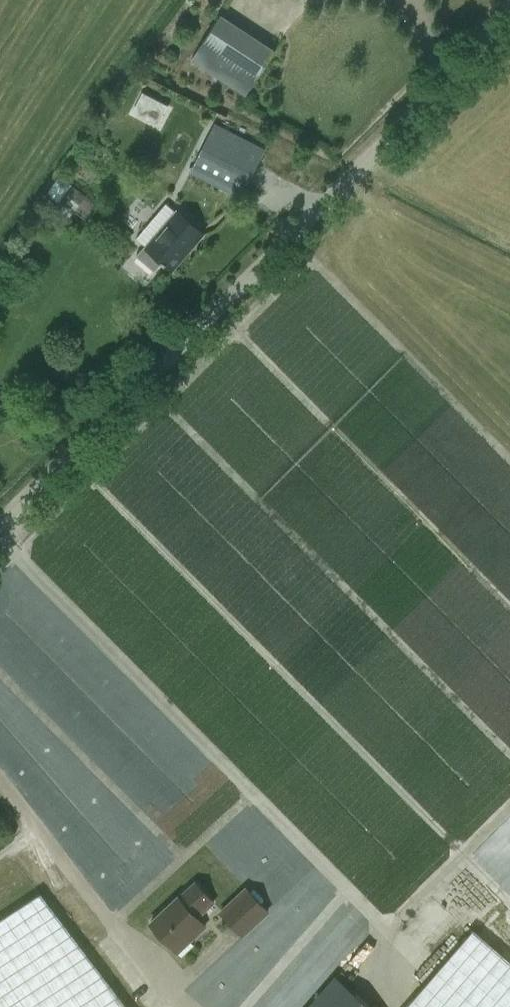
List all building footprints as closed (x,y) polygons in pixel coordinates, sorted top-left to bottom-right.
[(193,61),(229,84),(246,95),(274,52),(257,41),(222,18),(193,61)] [(165,87),(151,114),(182,130),(196,102),(165,87)] [(215,124),(190,172),(240,198),(265,149),(215,124)] [(73,186),(60,203),(73,213),(86,196),(73,186)] [(204,234),(188,221),(177,211),(176,212),(166,203),(136,239),(145,246),(136,256),(155,272),(162,264),(165,265),(166,264),(170,268),(190,244),(193,246),(204,234)] [(165,910),(150,923),(173,948),(181,956),(193,945),(189,942),(204,928),(193,915),(210,901),(195,883),(179,898),(178,897),(165,910)] [(246,886),(218,912),(242,938),(270,912),(246,886)] [(40,894),(0,920),(0,1006),(126,1006),(40,894)] [(473,929),(421,989),(406,1006),(509,1006),(509,962),(473,929)] [(334,976),(307,1006),(370,1006),(334,976)]
